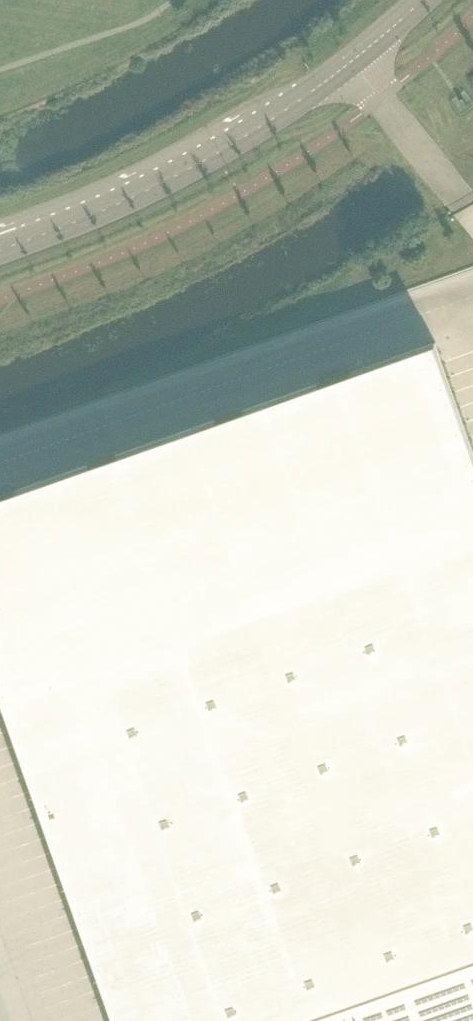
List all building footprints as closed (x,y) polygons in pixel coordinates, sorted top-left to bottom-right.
[(0,495),(0,691),(3,700),(116,1020),(472,1020),(472,446),(436,342),(0,495)]
